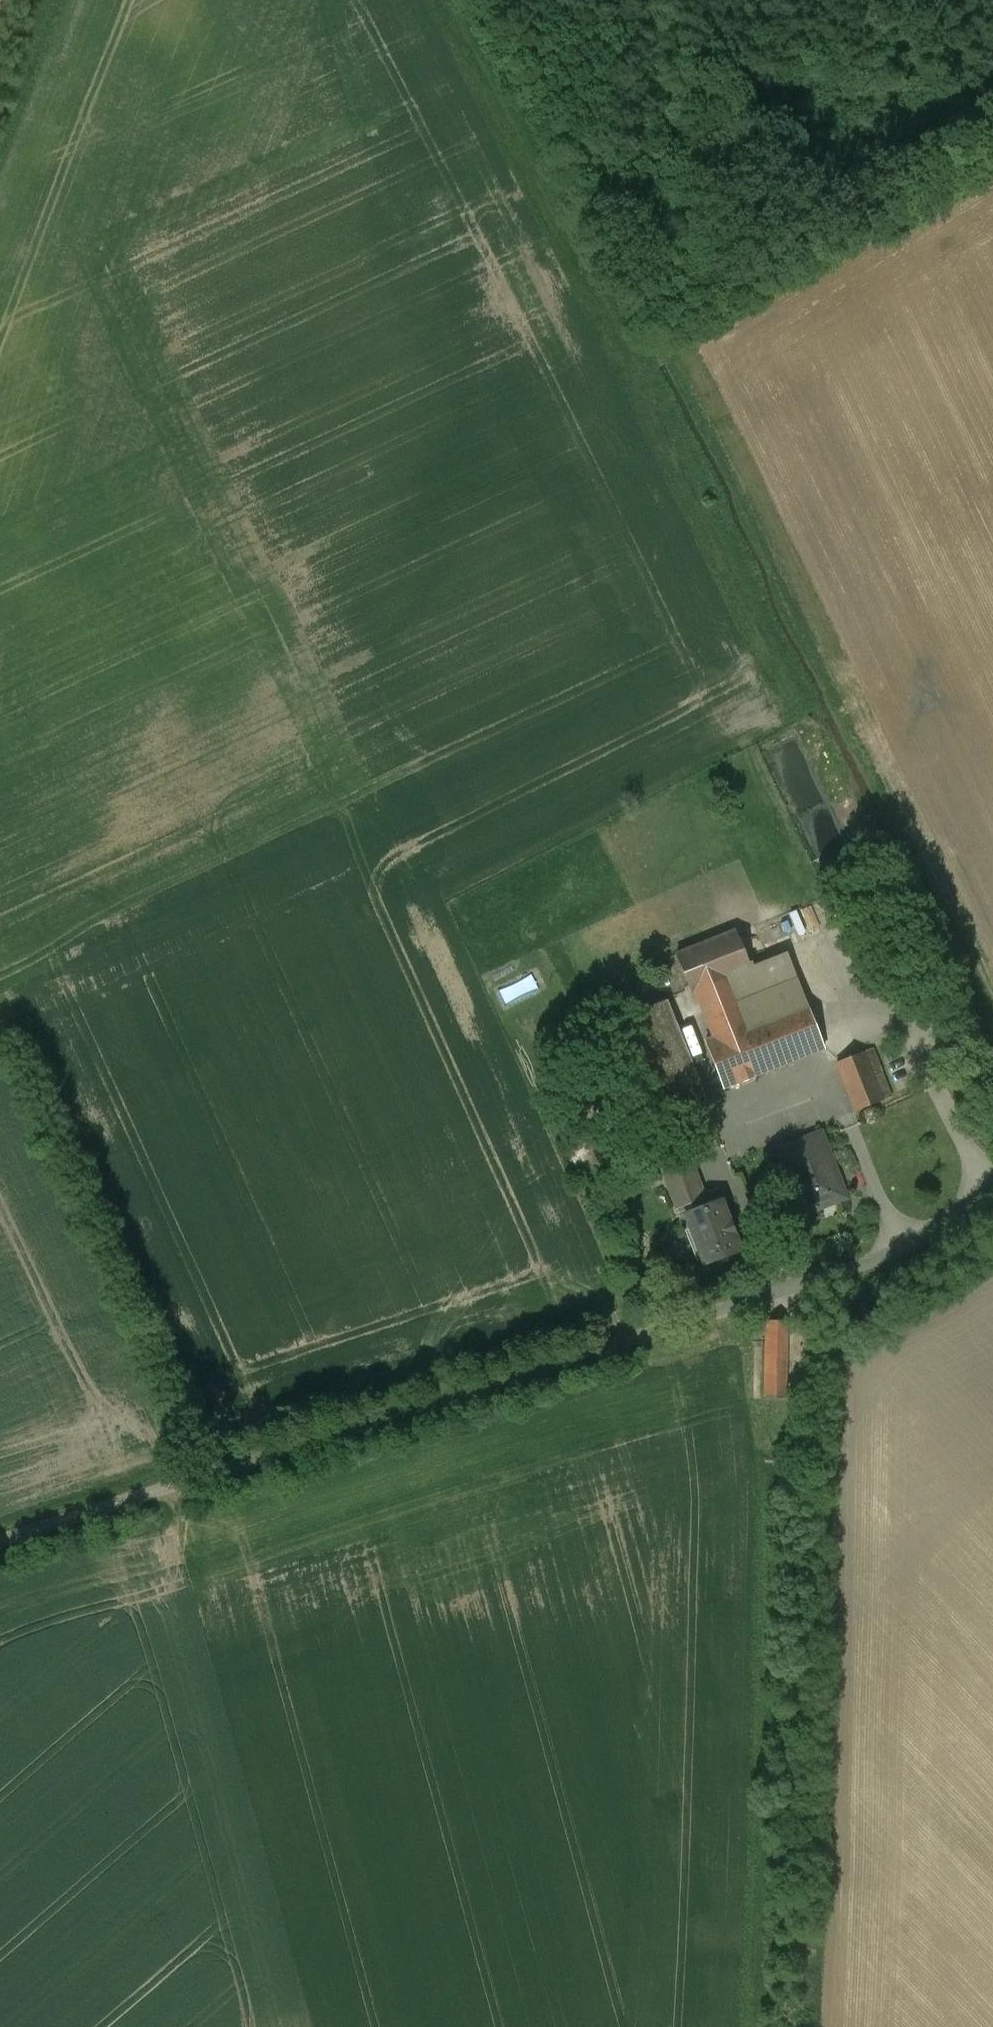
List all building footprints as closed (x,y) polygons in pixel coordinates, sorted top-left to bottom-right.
[(695,992),(714,1037),(747,1024),(729,978),(751,969),(736,930),(677,954),(692,993),(695,992)] [(824,1050),(805,1001),(747,1024),(714,1037),(707,1040),(726,1089),(824,1050)] [(665,1002),(632,1015),(671,1110),(704,1097),(665,1002)] [(837,1063),(857,1111),(893,1096),(874,1048),(837,1063)] [(794,1188),(804,1214),(847,1197),(821,1133),(787,1147),(802,1185),(794,1188)] [(685,1215),(709,1206),(691,1159),(663,1170),(681,1217),(685,1215)] [(709,1206),(685,1215),(705,1264),(741,1250),(722,1201),(709,1206)] [(787,1321),(767,1321),(766,1397),(786,1398),(787,1321)]
